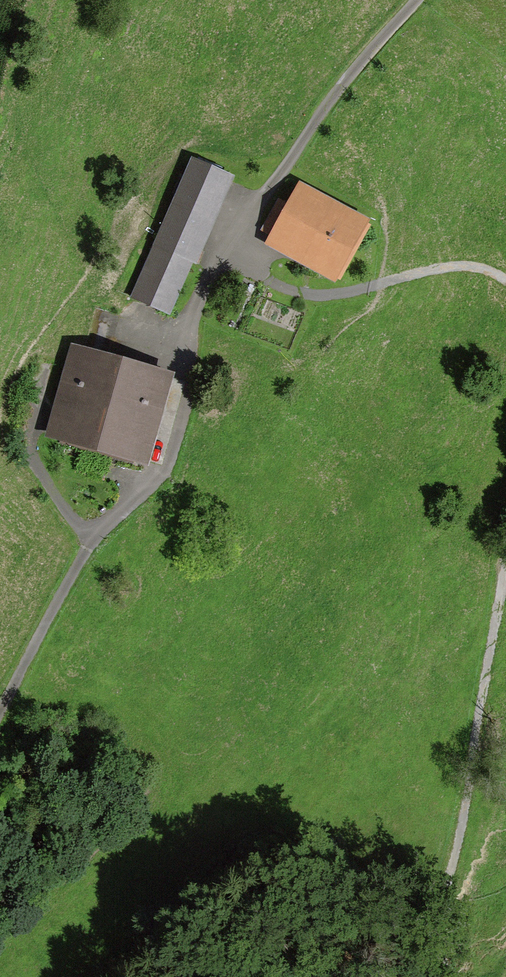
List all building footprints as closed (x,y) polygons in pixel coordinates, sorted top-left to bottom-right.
[(235,174),(192,156),(132,297),(170,313),(191,262),(197,265),(235,174)] [(267,245),(333,281),(367,217),(300,182),(267,245)] [(171,372),(70,342),(43,437),(144,466),(171,372)]
